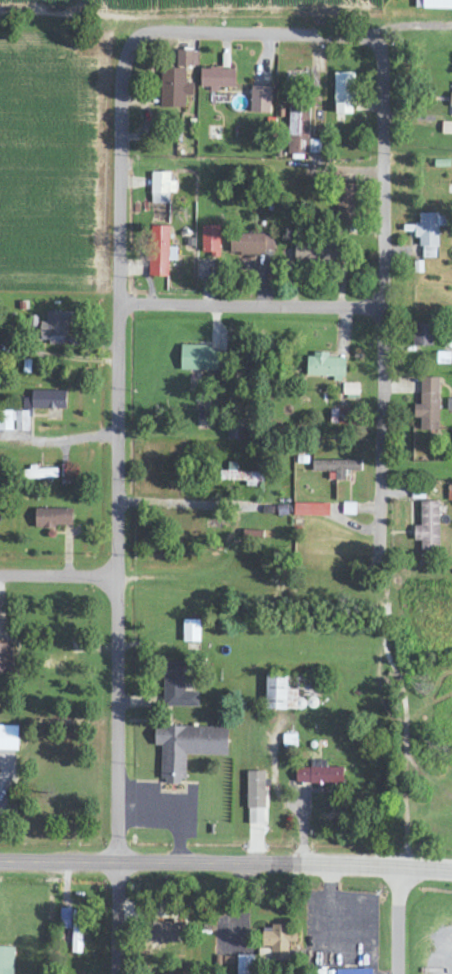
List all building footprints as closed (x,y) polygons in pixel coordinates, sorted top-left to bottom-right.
[(451,10),(451,0),(416,0),(415,9),(451,10)] [(160,108),(185,108),(185,97),(192,97),(193,84),(185,84),(185,67),(197,67),(197,51),(177,51),(177,69),(161,69),(160,108)] [(235,88),(235,69),(201,68),(200,87),(235,88)] [(354,115),(354,73),(335,73),(334,115),(354,115)] [(270,114),(271,88),(252,87),(251,113),(270,114)] [(320,155),(320,141),(309,140),(310,106),(290,106),(288,154),(320,155)] [(451,135),(451,122),(442,122),(442,135),(451,135)] [(221,139),(221,127),(207,127),(207,139),(221,139)] [(170,173),(152,173),(151,204),(169,204),(169,193),(175,194),(176,181),(170,181),(170,173)] [(355,227),(356,185),(338,184),(337,226),(355,227)] [(438,227),(446,227),(446,214),(419,215),(419,223),(415,223),(415,239),(421,239),(422,259),(438,258),(438,227)] [(202,226),(202,254),(211,253),(211,258),(221,257),(221,226),(202,226)] [(149,277),(168,277),(168,261),(177,261),(177,248),(169,248),(169,227),(150,227),(149,277)] [(234,255),(269,256),(270,235),(235,235),(234,255)] [(336,245),(295,246),(296,266),(337,264),(336,245)] [(74,313),(47,312),(46,322),(41,322),(40,340),(49,340),(49,345),(66,345),(67,324),(74,325),(74,313)] [(433,325),(414,325),(413,347),(433,347),(433,325)] [(220,351),(211,351),(211,347),(181,346),(181,371),(219,372),(220,351)] [(307,354),(307,378),(344,379),(345,358),(329,358),(329,355),(307,354)] [(438,431),(439,379),(421,378),(420,406),(414,406),(414,419),(420,419),(420,431),(438,431)] [(359,383),(343,383),(343,395),(359,396),(359,383)] [(31,409),(66,410),(66,392),(32,391),(32,399),(23,398),(22,412),(0,411),(0,432),(30,432),(31,409)] [(331,424),(343,424),(344,411),(331,411),(331,424)] [(244,420),(229,420),(229,440),(244,441),(244,420)] [(312,461),(313,472),(335,471),(335,481),(346,481),(345,472),(362,471),(362,460),(312,461)] [(220,471),(220,481),(247,483),(247,485),(263,486),(264,473),(236,472),(237,464),(228,463),(228,472),(220,471)] [(24,469),(24,480),(58,479),(58,468),(24,469)] [(414,542),(421,541),(421,552),(440,552),(439,502),(420,503),(421,526),(414,526),(414,542)] [(330,504),(294,505),(294,517),(330,517),(330,504)] [(73,510),(36,510),(36,528),(73,528),(73,510)] [(201,621),(184,621),(184,644),(201,644),(201,621)] [(12,676),(13,645),(0,645),(0,675),(12,676)] [(164,706),(198,707),(198,693),(185,693),(185,664),(165,664),(164,706)] [(287,709),(288,675),(267,674),(266,709),(287,709)] [(18,726),(0,726),(0,751),(18,751),(18,726)] [(162,747),(161,783),(185,784),(185,755),(228,756),(228,727),(155,726),(155,747),(162,747)] [(326,768),(326,760),(310,761),(310,768),(296,768),(296,784),(343,784),(343,768),(326,768)] [(265,771),(247,772),(247,808),(266,808),(265,771)] [(248,809),(249,824),(264,824),(263,809),(248,809)] [(60,928),(72,929),(72,953),(82,953),(82,910),(60,910),(60,928)] [(179,943),(180,922),(151,921),(150,942),(179,943)] [(263,928),(263,947),(272,947),(271,961),(289,962),(289,942),(298,943),(298,927),(271,926),(271,928),(263,928)] [(14,947),(0,947),(0,973),(14,973),(14,947)] [(255,955),(237,955),(237,973),(254,973),(255,955)]
